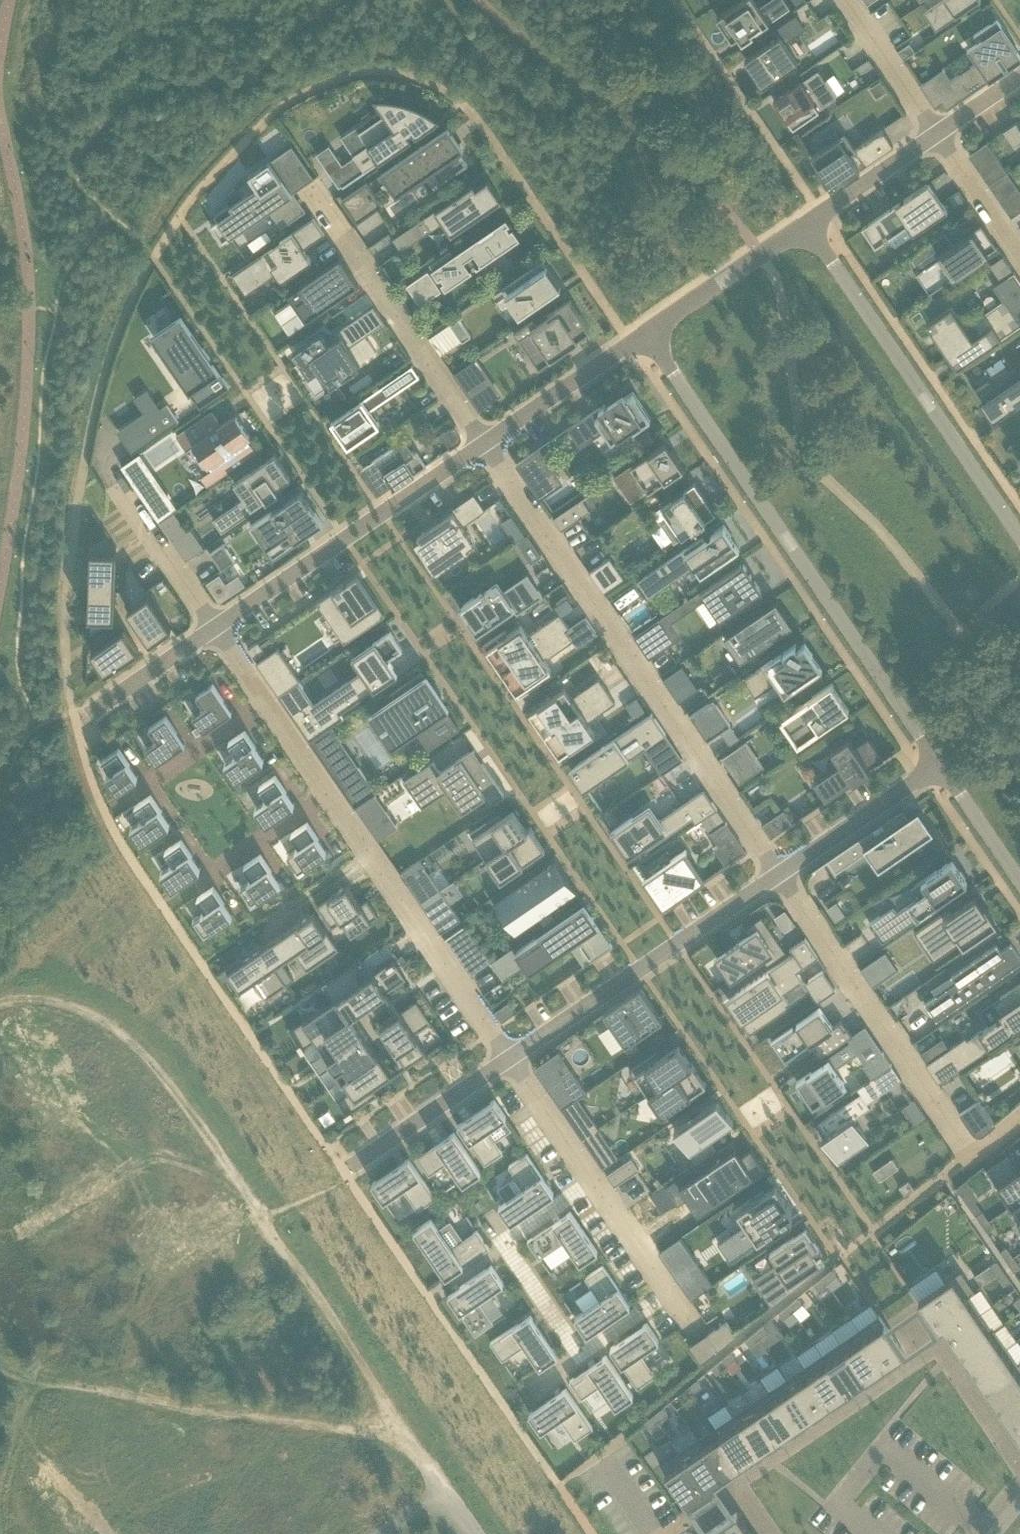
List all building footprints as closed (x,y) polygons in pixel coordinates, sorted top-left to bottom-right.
[(756,31),(790,8),(784,0),(770,0),(759,7),(754,0),(742,0),(717,17),(732,40),(739,35),(742,40),(754,33),(752,30),(754,28),(756,31)] [(926,1),(929,6),(930,7),(926,10),(936,25),(940,23),(941,24),(942,24),(977,0),(927,0),(926,1)] [(745,59),(751,68),(763,85),(798,61),(785,42),(805,29),(796,15),(760,39),(764,46),(745,59)] [(1019,59),(1019,54),(997,20),(974,36),(978,41),(967,48),(977,62),(949,81),(955,90),(956,91),(961,99),(1019,59)] [(898,51),(903,60),(915,52),(909,43),(898,51)] [(786,119),(787,119),(793,127),(836,98),(818,71),(802,81),(773,100),(786,119)] [(779,74),(766,83),(772,92),(785,83),(779,74)] [(879,81),(869,88),(877,99),(887,92),(879,81)] [(961,99),(956,91),(955,90),(940,100),(947,109),(961,99)] [(381,98),(373,98),(384,115),(358,132),(367,145),(353,155),(363,171),(355,176),(356,178),(412,140),(409,135),(412,132),(416,137),(440,120),(433,115),(426,111),(419,107),(413,105),(408,103),(402,101),(398,100),(392,99),(386,99),(381,98)] [(1004,131),(1014,146),(1019,142),(1019,120),(1004,131)] [(373,191),(386,181),(397,196),(443,164),(451,176),(467,165),(459,153),(464,150),(459,143),(461,142),(460,141),(458,142),(448,127),(341,201),(357,223),(383,205),(373,191)] [(893,146),(882,129),(854,147),(844,133),(811,156),(833,188),(893,146)] [(299,215),(288,198),(294,193),(314,179),(292,146),(249,175),(257,187),(243,196),(237,188),(228,199),(232,204),(215,215),(218,220),(211,226),(222,243),(269,210),(281,228),(299,215)] [(996,168),(983,177),(989,186),(1002,177),(996,168)] [(1002,177),(989,186),(995,195),(1009,186),(1002,177)] [(443,222),(451,235),(465,226),(502,200),(488,180),(472,191),(469,187),(425,217),(433,229),(443,222)] [(947,210),(928,183),(862,228),(875,248),(908,226),(913,234),(947,210)] [(958,193),(950,199),(954,205),(963,199),(958,193)] [(446,288),(486,261),(478,250),(493,239),(501,250),(520,237),(506,217),(453,253),(450,249),(429,264),(446,288)] [(244,295),(262,283),(260,280),(273,272),(275,274),(276,273),(281,280),(311,260),(303,249),(324,234),(313,218),(280,241),(281,243),(273,249),(272,248),(232,276),(244,295)] [(414,224),(393,239),(401,251),(422,236),(414,224)] [(929,293),(997,247),(981,224),(938,254),(940,257),(916,273),(929,293)] [(290,331),(358,284),(340,258),(301,284),(302,286),(303,285),(306,289),(275,310),(290,331)] [(505,287),(507,291),(504,293),(519,315),(561,286),(544,262),(543,261),(505,287)] [(1019,303),(1019,281),(1014,272),(993,286),(1005,304),(967,330),(951,307),(926,324),(948,356),(949,356),(958,368),(956,368),(957,369),(1019,326),(1019,323),(1011,309),(1019,303)] [(553,360),(567,350),(564,344),(574,337),(576,339),(590,330),(570,300),(548,315),(549,316),(536,325),(533,320),(514,333),(530,356),(532,354),(539,365),(551,357),(553,360)] [(373,306),(326,339),(321,331),(293,350),(309,373),(305,376),(317,394),(327,387),(328,389),(332,386),(331,384),(360,364),(349,347),(385,323),(373,306)] [(163,328),(151,336),(183,382),(200,407),(230,387),(196,337),(181,316),(177,318),(176,319),(169,324),(163,328)] [(463,317),(462,316),(450,324),(462,342),(471,336),(459,320),(463,317)] [(1016,375),(1017,376),(1001,387),(988,378),(975,387),(977,391),(983,400),(979,402),(993,422),(1019,403),(1019,372),(1016,375)] [(385,400),(402,388),(395,377),(378,389),(385,400)] [(467,394),(478,411),(495,399),(484,383),(467,394)] [(623,391),(604,404),(568,429),(573,437),(585,429),(592,439),(605,431),(611,441),(632,427),(633,430),(651,418),(633,392),(626,396),(623,391)] [(379,404),(371,394),(331,421),(348,446),(379,425),(370,410),(379,404)] [(167,405),(141,423),(152,440),(178,422),(167,405)] [(193,445),(190,447),(204,467),(207,465),(208,467),(217,479),(256,452),(248,439),(251,437),(250,436),(249,436),(235,416),(236,416),(235,414),(219,425),(218,424),(207,431),(208,433),(192,444),(193,445)] [(455,425),(440,435),(450,449),(458,444),(459,443),(460,442),(461,441),(461,439),(461,437),(461,436),(461,435),(460,434),(455,425)] [(647,431),(638,437),(644,447),(653,441),(647,431)] [(394,487),(426,465),(416,450),(413,452),(405,439),(362,468),(378,492),(392,483),(394,487)] [(648,490),(684,466),(666,441),(613,477),(622,490),(640,478),(648,490)] [(554,470),(539,449),(516,465),(530,486),(554,470)] [(136,456),(121,466),(128,476),(134,485),(149,475),(136,457),(140,454),(140,453),(136,456)] [(222,532),(278,494),(275,489),(290,479),(274,456),(234,483),(244,498),(213,519),(222,532)] [(149,475),(134,485),(149,506),(167,494),(152,473),(149,475)] [(682,538),(716,514),(695,483),(660,507),(682,538)] [(271,541),(277,537),(295,525),(303,537),(322,523),(301,491),(251,524),(253,528),(260,524),(271,541)] [(418,538),(413,542),(435,574),(469,551),(467,548),(475,542),(463,525),(484,511),(473,496),(475,495),(474,493),(424,528),(426,530),(417,536),(418,538)] [(167,494),(149,506),(158,520),(176,508),(167,494)] [(582,499),(553,518),(561,531),(590,511),(582,499)] [(159,522),(167,533),(181,524),(173,512),(159,522)] [(181,524),(167,533),(173,541),(187,531),(181,524)] [(724,525),(711,533),(713,536),(705,541),(702,537),(638,581),(648,596),(694,565),(701,575),(740,548),(724,525)] [(187,531),(173,541),(187,563),(206,550),(191,529),(187,531)] [(527,536),(517,543),(522,549),(532,542),(527,536)] [(221,570),(234,561),(223,544),(210,553),(221,570)] [(90,584),(116,585),(117,552),(91,551),(90,584)] [(610,558),(589,572),(603,592),(623,578),(610,558)] [(743,562),(690,598),(696,606),(711,626),(719,620),(720,621),(763,592),(762,591),(743,563),(743,562)] [(343,584),(316,602),(317,604),(319,602),(345,640),(343,641),(344,643),(385,614),(384,613),(381,616),(374,606),(378,603),(362,580),(358,574),(343,584)] [(219,575),(206,583),(219,602),(244,585),(238,576),(226,584),(219,575)] [(458,608),(476,634),(513,609),(517,614),(543,596),(531,579),(517,589),(507,596),(497,582),(485,590),(482,586),(479,588),(482,592),(458,608)] [(114,619),(116,585),(90,584),(88,618),(114,619)] [(150,642),(171,627),(149,594),(127,609),(150,642)] [(741,661),(792,625),(792,624),(790,625),(776,604),(777,603),(776,602),(724,637),(725,639),(726,638),(741,659),(740,660),(741,661)] [(558,635),(559,635),(566,630),(569,628),(559,614),(528,635),(521,625),(507,634),(505,631),(506,631),(505,630),(483,644),(494,660),(502,671),(502,670),(516,661),(539,645),(540,645),(541,647),(558,635)] [(673,642),(657,620),(633,636),(649,659),(673,642)] [(138,650),(124,628),(91,651),(105,673),(138,650)] [(566,645),(573,641),(566,630),(559,635),(566,645)] [(340,713),(397,674),(388,660),(402,650),(390,632),(352,658),(361,671),(313,705),(319,713),(299,726),(310,741),(331,727),(344,718),(340,713)] [(558,635),(541,647),(540,645),(539,645),(516,661),(502,670),(502,671),(509,681),(509,682),(519,697),(541,683),(538,678),(551,669),(544,658),(547,656),(548,658),(565,646),(566,645),(559,635),(558,635)] [(265,652),(258,642),(248,649),(255,659),(265,652)] [(758,669),(751,674),(763,692),(771,687),(776,683),(784,695),(794,688),(822,669),(805,644),(798,648),(795,644),(758,669)] [(309,658),(314,668),(335,657),(330,646),(309,658)] [(257,662),(256,662),(263,671),(278,694),(300,680),(278,647),(257,662)] [(682,666),(663,680),(679,703),(698,690),(682,666)] [(427,675),(424,677),(421,672),(390,694),(393,698),(369,714),(392,747),(416,731),(428,750),(460,728),(447,710),(449,708),(427,675)] [(599,679),(592,683),(596,689),(600,695),(607,691),(599,679)] [(286,707),(307,693),(299,681),(278,695),(286,707)] [(596,689),(592,683),(571,697),(565,687),(553,696),(550,691),(528,705),(532,710),(529,712),(544,734),(545,733),(600,696),(600,695),(596,689)] [(832,683),(781,717),(798,742),(816,729),(817,730),(833,719),(833,718),(848,707),(832,683)] [(204,707),(192,715),(204,732),(232,712),(212,684),(206,688),(196,695),(204,707)] [(600,695),(603,700),(609,707),(615,703),(613,699),(607,691),(600,695)] [(583,739),(595,731),(588,722),(609,707),(603,700),(600,695),(600,696),(545,733),(544,734),(559,755),(560,755),(563,759),(586,744),(583,739)] [(707,741),(730,725),(713,700),(690,716),(707,741)] [(569,770),(583,790),(629,759),(622,748),(637,738),(644,749),(666,734),(652,714),(569,770)] [(157,739),(145,747),(156,764),(185,744),(165,716),(149,727),(157,739)] [(331,727),(310,741),(318,754),(340,739),(331,727)] [(236,754),(225,762),(236,779),(264,759),(244,731),(228,742),(236,754)] [(868,737),(855,746),(849,737),(831,749),(841,763),(814,782),(826,800),(827,799),(853,781),(860,777),(859,775),(863,772),(864,774),(871,770),(870,768),(884,759),(868,737)] [(118,748),(102,760),(110,772),(106,774),(117,790),(138,777),(118,748)] [(433,761),(403,781),(409,790),(422,808),(448,791),(462,812),(484,797),(489,805),(504,795),(473,749),(440,772),(433,761)] [(339,769),(332,774),(355,807),(376,792),(361,770),(355,774),(347,761),(338,767),(339,769)] [(743,781),(756,772),(752,766),(739,775),(743,781)] [(267,799),(255,807),(266,823),(294,804),(275,776),(259,787),(267,799)] [(696,824),(717,809),(703,789),(659,819),(649,805),(611,831),(628,856),(644,845),(647,850),(692,819),(696,824)] [(142,818),(131,827),(142,843),(170,824),(150,795),(134,807),(142,818)] [(470,833),(486,857),(527,829),(521,821),(525,819),(517,807),(501,818),(498,813),(470,833)] [(793,823),(784,809),(761,825),(771,838),(793,823)] [(827,860),(836,873),(867,852),(878,869),(933,831),(918,810),(905,819),(900,812),(903,810),(902,809),(827,860)] [(370,830),(378,841),(397,827),(390,816),(370,830)] [(710,833),(718,845),(713,848),(725,866),(745,852),(726,824),(727,823),(726,822),(710,833)] [(299,846),(287,854),(298,870),(326,851),(307,823),(291,834),(299,846)] [(530,827),(527,829),(486,857),(503,881),(533,860),(531,858),(545,848),(530,827)] [(173,863),(161,871),(172,888),(200,868),(181,840),(165,851),(173,863)] [(642,869),(647,876),(643,879),(663,910),(665,908),(664,908),(694,887),(686,875),(697,868),(686,852),(687,852),(686,850),(671,860),(665,852),(642,869)] [(252,878),(240,886),(251,903),(280,883),(260,855),(244,866),(252,878)] [(945,896),(967,881),(966,879),(952,859),(910,888),(916,897),(897,911),(894,906),(869,923),(882,942),(947,898),(945,896)] [(406,882),(426,869),(420,860),(400,873),(406,882)] [(576,891),(575,890),(574,891),(555,863),(556,862),(556,861),(494,903),(495,904),(496,905),(496,904),(501,900),(521,928),(515,932),(515,931),(514,931),(515,932),(514,932),(515,933),(576,891)] [(336,870),(306,893),(315,905),(345,882),(336,870)] [(347,885),(317,906),(331,927),(342,920),(352,934),(378,916),(367,899),(360,904),(347,885)] [(205,910),(193,918),(204,934),(232,915),(213,887),(197,898),(205,910)] [(952,911),(950,907),(914,932),(926,949),(952,931),(963,947),(997,924),(976,894),(952,911)] [(836,902),(826,909),(835,922),(845,915),(836,902)] [(613,946),(584,905),(516,951),(513,946),(491,962),(500,976),(521,961),(524,965),(529,973),(583,937),(597,957),(613,946)] [(441,933),(460,919),(454,910),(434,923),(441,933)] [(785,911),(775,918),(781,927),(791,921),(785,911)] [(298,924),(278,937),(292,958),(296,955),(307,971),(339,949),(314,913),(298,924)] [(716,954),(718,955),(714,958),(731,982),(764,959),(767,964),(785,952),(761,917),(744,928),(750,936),(736,945),(734,942),(716,954)] [(465,926),(446,940),(457,956),(476,943),(465,926)] [(241,958),(225,969),(240,990),(253,981),(265,999),(294,980),(283,964),(292,958),(278,937),(261,949),(243,961),(241,958)] [(793,954),(726,999),(747,1031),(786,1004),(778,993),(801,977),(797,972),(818,958),(805,938),(790,949),(793,954)] [(1011,945),(1001,952),(997,945),(952,976),(956,982),(925,1004),(936,1020),(1019,963),(1019,958),(1011,945)] [(873,987),(898,970),(885,951),(860,969),(873,987)] [(352,1005),(357,1012),(406,979),(393,960),(362,981),(351,964),(333,977),(352,1005)] [(836,990),(823,971),(803,984),(816,1003),(836,990)] [(333,977),(322,984),(333,1001),(289,1031),(302,1050),(315,1041),(324,1035),(351,1016),(352,1016),(357,1012),(352,1005),(333,977)] [(1019,1027),(1019,983),(1000,997),(1001,998),(994,1003),(1001,1012),(999,1014),(1002,1018),(990,1027),(989,1025),(967,1039),(966,1037),(949,1048),(929,1062),(926,1064),(938,1083),(1019,1027)] [(640,988),(603,1013),(625,1045),(662,1020),(640,988)] [(416,1001),(380,1026),(406,1064),(426,1051),(415,1034),(431,1022),(416,1001)] [(509,1002),(495,1012),(502,1022),(516,1012),(509,1002)] [(819,1008),(772,1041),(778,1051),(785,1061),(812,1042),(817,1049),(814,1050),(819,1058),(852,1035),(847,1028),(844,1030),(840,1023),(843,1021),(842,1020),(839,1022),(832,1027),(819,1008)] [(324,1053),(311,1062),(316,1069),(329,1060),(337,1054),(365,1035),(356,1023),(351,1016),(324,1035),(315,1041),(317,1043),(320,1048),(324,1053)] [(329,1060),(316,1069),(320,1074),(333,1066),(337,1073),(342,1080),(363,1065),(378,1055),(377,1054),(367,1039),(365,1035),(337,1054),(329,1060)] [(827,1061),(796,1082),(811,1104),(813,1106),(827,1096),(830,1100),(848,1088),(835,1069),(858,1053),(850,1042),(825,1058),(827,1061)] [(681,1071),(689,1065),(676,1045),(660,1057),(656,1052),(629,1070),(630,1072),(633,1070),(648,1093),(646,1095),(681,1071)] [(882,1052),(862,1065),(872,1079),(891,1065),(882,1052)] [(391,1074),(378,1055),(363,1065),(342,1080),(350,1091),(337,1100),(347,1115),(377,1095),(372,1087),(391,1074)] [(690,1095),(706,1083),(692,1063),(689,1065),(681,1071),(646,1095),(646,1096),(649,1094),(665,1117),(662,1119),(663,1120),(666,1118),(693,1099),(690,1095)] [(901,1080),(891,1065),(872,1079),(870,1080),(880,1094),(901,1080)] [(546,1087),(561,1109),(587,1092),(572,1070),(546,1087)] [(860,1093),(859,1095),(817,1123),(826,1136),(822,1139),(838,1163),(866,1144),(869,1142),(853,1119),(870,1108),(861,1094),(860,1093)] [(458,1125),(485,1164),(502,1152),(487,1130),(506,1117),(494,1100),(458,1125)] [(733,1123),(717,1100),(674,1129),(697,1162),(715,1150),(709,1140),(733,1123)] [(979,1100),(959,1114),(960,1115),(973,1135),(974,1135),(974,1136),(975,1136),(976,1137),(977,1137),(978,1137),(979,1137),(980,1137),(981,1137),(981,1136),(982,1136),(996,1125),(980,1102),(979,1100)] [(924,1118),(919,1103),(906,1108),(911,1122),(924,1118)] [(581,1126),(576,1130),(582,1139),(598,1128),(592,1119),(581,1126)] [(598,1128),(582,1139),(588,1148),(596,1143),(604,1137),(598,1128)] [(453,1132),(417,1157),(429,1175),(448,1162),(463,1184),(480,1172),(453,1132)] [(731,1141),(665,1187),(677,1205),(687,1198),(688,1197),(698,1211),(698,1213),(700,1211),(721,1197),(722,1199),(726,1196),(727,1198),(728,1200),(767,1173),(765,1171),(754,1154),(751,1149),(739,1157),(735,1150),(736,1149),(731,1141)] [(509,1166),(524,1188),(498,1206),(510,1223),(554,1194),(526,1154),(509,1166)] [(1018,1171),(1008,1157),(1007,1155),(986,1170),(1012,1207),(1019,1202),(1019,1170),(1018,1171)] [(879,1181),(899,1167),(892,1157),(872,1171),(879,1181)] [(384,1201),(403,1188),(418,1210),(435,1198),(408,1158),(372,1183),(384,1201)] [(639,1169),(631,1158),(606,1175),(614,1186),(639,1169)] [(904,1194),(914,1188),(908,1180),(899,1187),(904,1194)] [(966,1180),(956,1188),(960,1195),(971,1188),(966,1180)] [(745,1224),(718,1243),(730,1260),(789,1220),(796,1215),(792,1210),(775,1185),(744,1207),(737,1212),(745,1224)] [(1012,1207),(1019,1220),(1019,1202),(1012,1207)] [(570,1211),(527,1241),(539,1258),(565,1241),(580,1263),(597,1251),(570,1211)] [(721,1219),(729,1231),(742,1222),(734,1211),(721,1219)] [(976,1216),(982,1226),(989,1221),(982,1211),(976,1216)] [(432,1219),(414,1231),(446,1277),(489,1248),(477,1230),(451,1248),(432,1219)] [(783,1272),(759,1288),(772,1307),(825,1265),(821,1259),(819,1260),(814,1252),(818,1249),(806,1230),(805,1229),(793,1237),(769,1253),(783,1272)] [(1000,1252),(1007,1262),(1014,1257),(1007,1247),(1000,1252)] [(1014,1257),(1007,1262),(1014,1272),(1019,1267),(1019,1266),(1014,1257)] [(697,1261),(675,1276),(691,1299),(712,1285),(697,1261)] [(990,1265),(997,1275),(1003,1271),(996,1261),(990,1265)] [(493,1322),(478,1300),(503,1283),(491,1265),(448,1295),(475,1334),(493,1322)] [(600,1300),(575,1317),(587,1335),(630,1305),(603,1266),(585,1278),(600,1300)] [(827,1283),(837,1275),(832,1269),(822,1277),(827,1283)] [(932,1321),(967,1297),(975,1292),(961,1271),(918,1300),(932,1321)] [(1003,1285),(1010,1281),(1003,1271),(997,1275),(1003,1285)] [(824,1286),(827,1283),(822,1277),(813,1285),(818,1291),(824,1286)] [(788,1305),(793,1311),(802,1304),(797,1297),(794,1300),(788,1305)] [(949,1336),(979,1314),(967,1297),(932,1321),(939,1330),(943,1328),(949,1336)] [(870,1304),(851,1317),(859,1329),(860,1328),(887,1366),(905,1354),(879,1315),(878,1316),(870,1304)] [(793,1311),(788,1305),(778,1313),(784,1319),(790,1313),(793,1311)] [(979,1314),(949,1336),(961,1353),(991,1332),(979,1314)] [(530,1315),(490,1342),(502,1360),(525,1345),(540,1367),(557,1355),(530,1315)] [(727,1321),(707,1334),(718,1350),(736,1336),(727,1321)] [(646,1323),(610,1348),(637,1387),(655,1375),(640,1353),(659,1340),(646,1323)] [(754,1333),(759,1339),(769,1331),(764,1325),(754,1333)] [(859,1329),(842,1340),(868,1379),(874,1375),(876,1378),(886,1372),(884,1368),(887,1366),(860,1328),(859,1329)] [(991,1332),(961,1353),(973,1371),(1004,1349),(991,1332)] [(750,1346),(759,1339),(754,1333),(745,1340),(750,1346)] [(824,1353),(850,1391),(868,1379),(842,1340),(824,1353)] [(984,1388),(1016,1366),(1004,1349),(973,1371),(984,1388)] [(721,1360),(726,1366),(735,1358),(730,1352),(729,1353),(721,1360)] [(795,1353),(778,1366),(786,1378),(787,1378),(814,1416),(832,1404),(806,1365),(804,1366),(795,1353)] [(806,1365),(832,1404),(850,1391),(824,1353),(806,1365)] [(606,1356),(570,1380),(582,1398),(601,1385),(616,1407),(633,1395),(606,1356)] [(716,1374),(726,1366),(721,1360),(711,1367),(716,1374)] [(984,1388),(997,1406),(1019,1390),(1019,1363),(1016,1366),(984,1388)] [(814,1416),(787,1378),(786,1378),(769,1390),(796,1429),(814,1416)] [(692,1394),(702,1386),(696,1380),(687,1387),(692,1394)] [(683,1401),(692,1394),(687,1387),(678,1395),(683,1401)] [(565,1388),(529,1413),(541,1431),(560,1418),(575,1440),(593,1428),(565,1388)] [(769,1390),(751,1403),(777,1441),(796,1429),(769,1390)] [(997,1406),(1009,1425),(1019,1418),(1019,1390),(997,1406)] [(759,1454),(777,1441),(751,1403),(733,1415),(759,1454)] [(725,1404),(708,1416),(715,1427),(715,1428),(720,1436),(741,1466),(759,1454),(733,1415),(725,1404)] [(653,1415),(659,1421),(668,1413),(663,1407),(655,1414),(653,1415)] [(649,1429),(659,1421),(653,1415),(644,1422),(649,1429)] [(1009,1425),(1019,1440),(1019,1418),(1009,1425)] [(741,1466),(720,1436),(704,1447),(698,1439),(696,1440),(723,1478),(741,1466)] [(678,1452),(707,1495),(719,1486),(717,1483),(723,1478),(696,1440),(678,1452)] [(707,1495),(678,1452),(660,1465),(689,1507),(707,1495)] [(750,1531),(737,1513),(706,1533),(745,1533),(750,1531)]
